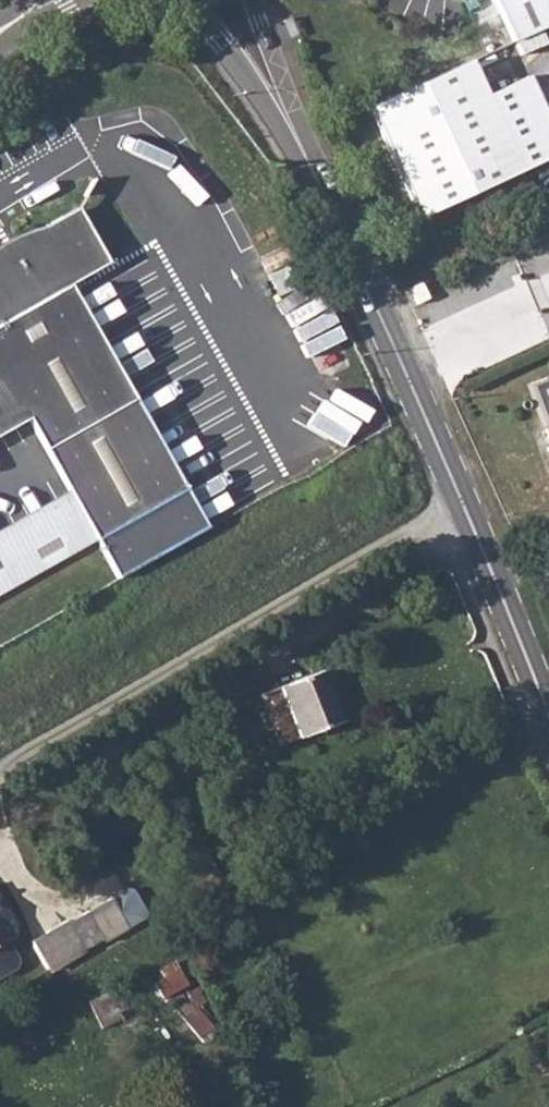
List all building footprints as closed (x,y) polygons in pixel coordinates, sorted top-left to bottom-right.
[(513,44),(548,27),(548,0),(493,0),(513,44)] [(376,100),(424,215),(548,162),(548,113),(532,76),(495,93),(480,56),(376,100)] [(101,249),(74,204),(42,223),(11,241),(15,247),(4,253),(1,247),(0,248),(0,307),(101,249)] [(1,247),(11,241),(42,223),(19,231),(9,236),(0,241),(0,248),(1,247)] [(11,241),(1,247),(4,253),(15,247),(11,241)] [(28,417),(73,498),(0,540),(0,595),(177,491),(125,401),(59,289),(66,285),(107,261),(101,249),(0,307),(0,423),(23,409),(28,417)] [(131,398),(66,285),(59,289),(125,401),(131,398)] [(548,416),(548,379),(537,383),(548,416)] [(28,417),(23,409),(0,423),(0,434),(28,417)] [(323,671),(259,694),(280,745),(326,728),(342,722),(323,671)] [(69,927),(33,948),(49,976),(85,955),(87,957),(105,947),(107,949),(130,935),(113,905),(89,919),(71,930),(69,927)] [(9,946),(14,943),(0,919),(0,986),(18,976),(20,971),(20,966),(9,946)] [(166,966),(171,973),(179,969),(175,961),(166,966)] [(179,969),(171,973),(154,983),(163,999),(188,985),(179,969)] [(188,996),(190,999),(197,1007),(205,1001),(196,989),(188,996)] [(107,993),(89,1003),(103,1028),(121,1019),(108,993),(107,993)] [(197,1007),(190,999),(177,1011),(199,1038),(212,1027),(197,1007)]
